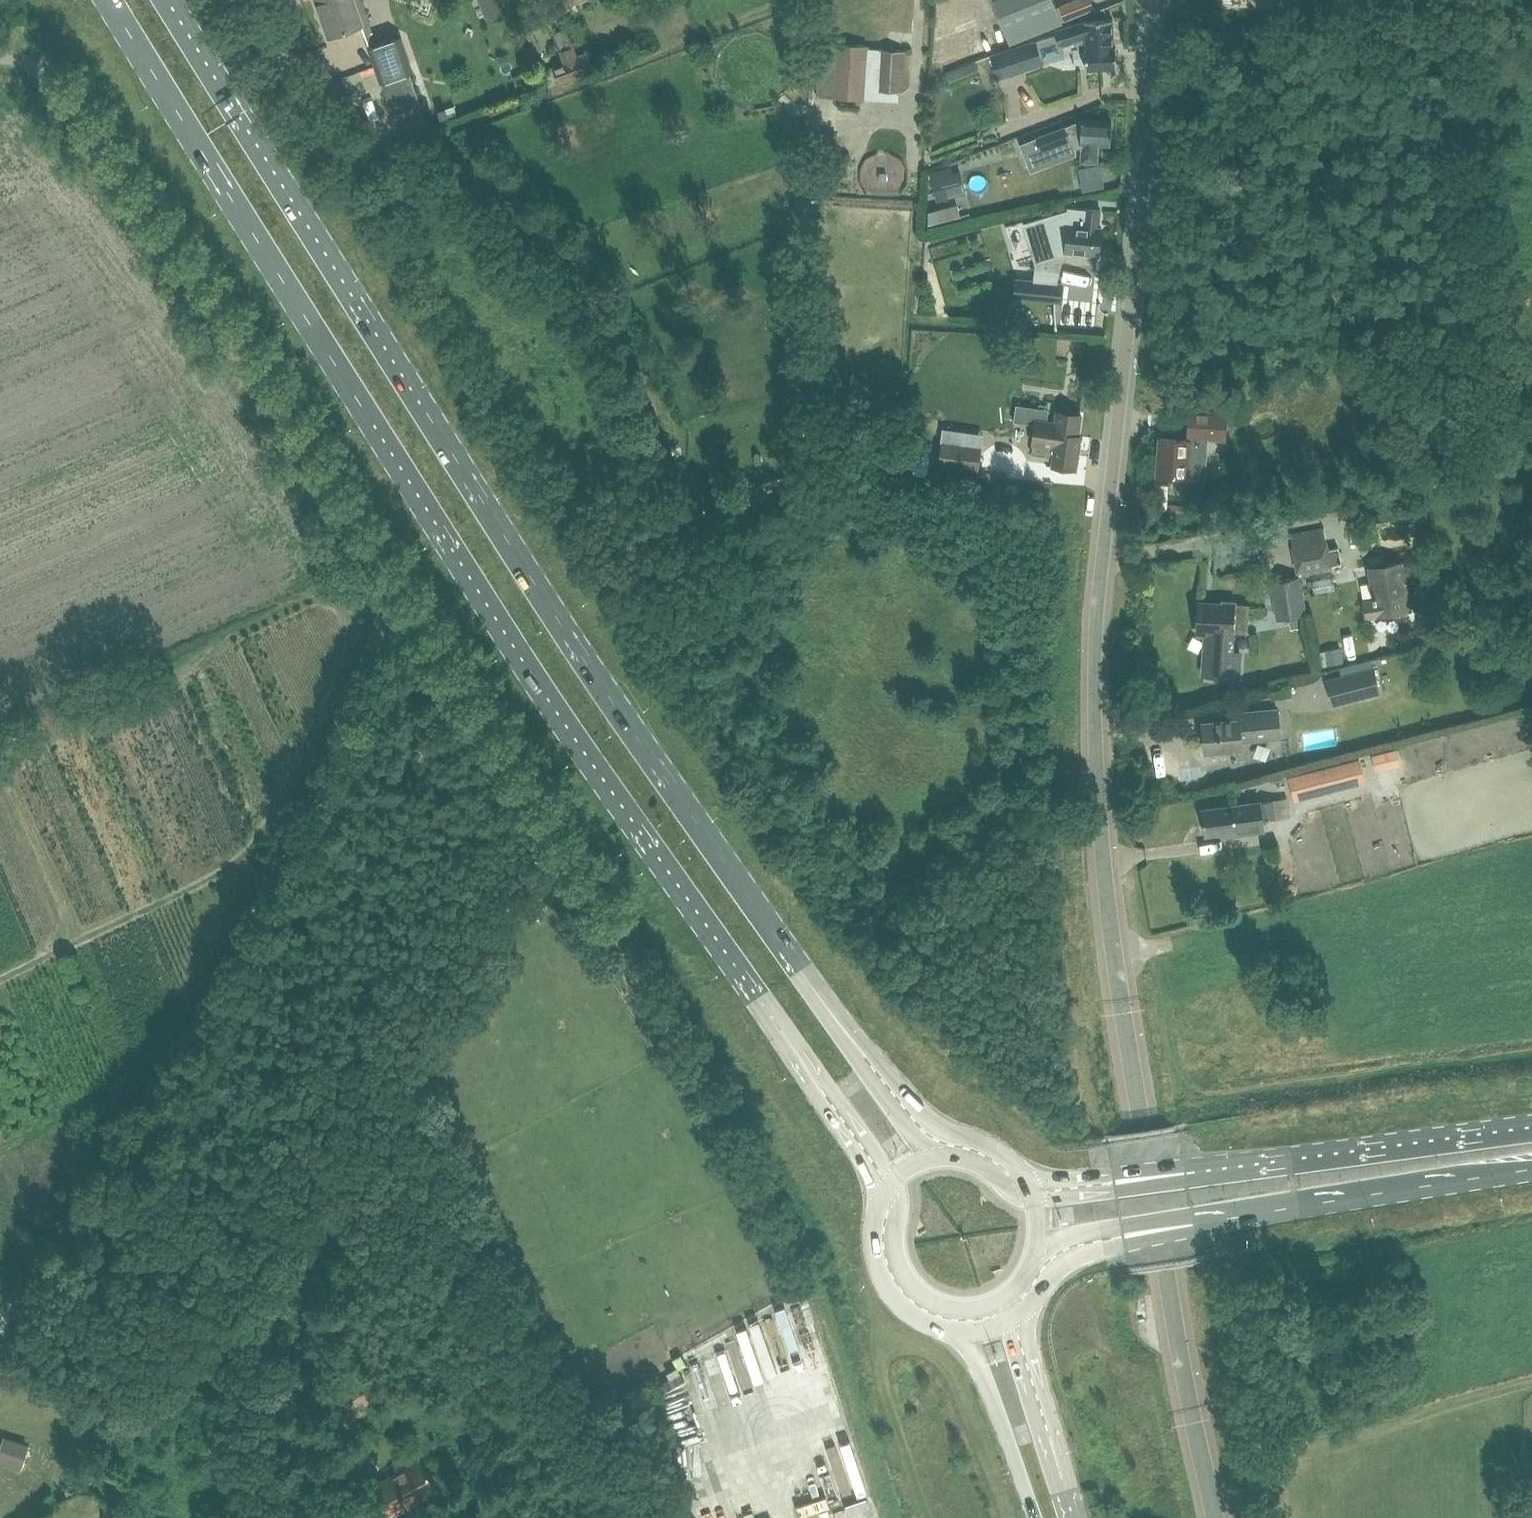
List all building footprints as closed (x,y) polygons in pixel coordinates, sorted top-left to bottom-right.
[(329,36),(370,22),(362,0),(316,0),(329,36)] [(491,21),(505,15),(498,0),(482,0),(491,21)] [(1010,43),(1063,22),(1054,0),(994,0),(1010,43)] [(1059,5),(1065,21),(1093,9),(1089,0),(1072,0),(1059,5)] [(1114,19),(1094,20),(1082,21),(1054,30),(1060,46),(1085,37),(1086,69),(1117,67),(1116,47),(1115,47),(1114,19)] [(570,25),(577,42),(587,38),(579,21),(570,25)] [(401,36),(370,47),(382,82),(413,71),(401,36)] [(998,78),(1044,63),(1037,40),(991,55),(998,78)] [(835,96),(865,98),(868,44),(838,43),(835,96)] [(584,73),(573,44),(559,49),(563,61),(552,66),(558,82),(584,73)] [(905,50),(883,49),(880,90),(903,91),(905,50)] [(516,89),(530,83),(525,71),(512,76),(516,89)] [(1083,119),(1038,136),(1042,149),(1071,139),(1073,147),(1082,148),(1082,161),(1098,162),(1099,143),(1111,144),(1112,121),(1102,120),(1102,118),(1100,118),(1100,120),(1083,119)] [(952,168),(930,173),(938,200),(959,195),(952,168)] [(1038,218),(1031,220),(1046,263),(1044,279),(1034,278),(1033,287),(1032,297),(1036,298),(1056,300),(1057,286),(1060,272),(1062,265),(1067,250),(1100,253),(1102,228),(1099,228),(1101,210),(1085,208),(1084,223),(1072,222),(1067,209),(1038,218)] [(1006,312),(1005,329),(1022,329),(1023,313),(1006,312)] [(1052,464),(1076,468),(1081,435),(1079,434),(1082,413),(1057,410),(1055,421),(1036,419),(1032,453),(1053,456),(1052,464)] [(1227,413),(1191,410),(1189,439),(1161,437),(1158,475),(1202,478),(1205,441),(1206,437),(1226,439),(1227,413)] [(827,431),(827,440),(836,441),(837,432),(827,431)] [(942,441),(939,465),(978,470),(981,446),(942,441)] [(1290,533),(1298,571),(1342,563),(1339,547),(1329,549),(1325,527),(1290,533)] [(1367,616),(1387,612),(1410,609),(1406,583),(1414,582),(1411,563),(1402,564),(1402,562),(1385,565),(1386,569),(1371,572),(1375,595),(1374,596),(1374,600),(1365,601),(1367,616)] [(1298,577),(1272,582),(1279,618),(1305,613),(1298,577)] [(1248,630),(1248,624),(1249,604),(1236,603),(1236,601),(1222,600),(1222,604),(1200,603),(1199,633),(1212,633),(1211,654),(1206,654),(1204,673),(1230,674),(1229,678),(1238,678),(1240,652),(1232,651),(1233,629),(1248,630)] [(1340,646),(1323,650),(1326,665),(1343,662),(1340,646)] [(1374,667),(1327,679),(1334,705),(1381,693),(1374,667)] [(1206,751),(1226,749),(1241,747),(1240,740),(1281,734),(1279,709),(1258,710),(1238,712),(1239,719),(1203,722),(1206,751)] [(1365,742),(1370,759),(1395,752),(1391,735),(1365,742)] [(1360,757),(1288,776),(1293,795),(1365,777),(1360,757)] [(1232,804),(1221,806),(1202,809),(1205,834),(1223,832),(1223,836),(1236,834),(1236,833),(1263,829),(1262,820),(1277,818),(1274,800),(1232,806),(1232,804)] [(372,1387),(343,1404),(352,1422),(382,1405),(372,1387)] [(275,1426),(268,1421),(263,1428),(270,1433),(275,1426)] [(0,1451),(0,1463),(19,1470),(27,1447),(5,1439),(0,1451)] [(438,1490),(428,1473),(425,1468),(411,1476),(408,1470),(407,1471),(405,1467),(394,1474),(374,1486),(392,1517),(438,1490)] [(866,1494),(803,1514),(805,1517),(874,1517),(866,1494)]
